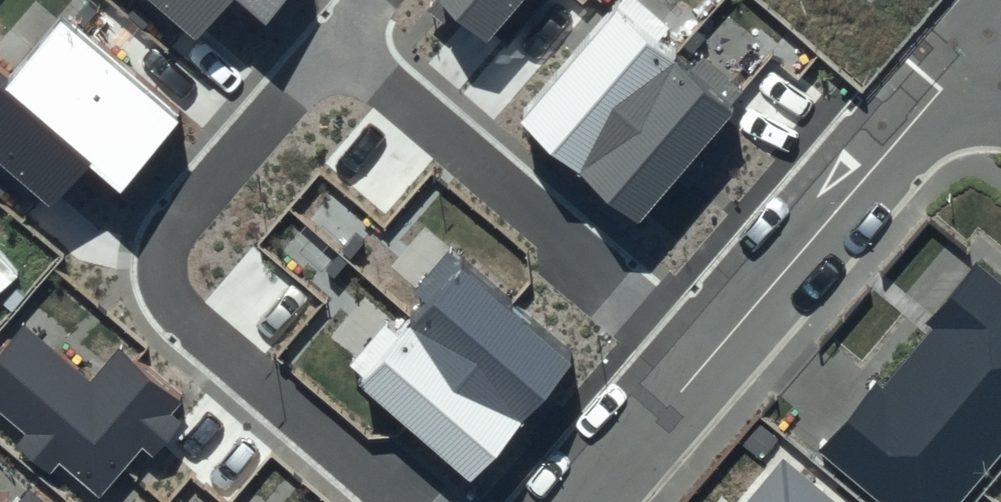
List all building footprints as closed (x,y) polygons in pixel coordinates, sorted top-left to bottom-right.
[(195,37),(226,0),(152,0),(195,37)] [(266,24),(286,0),(237,0),(266,24)] [(437,1),(487,45),(526,0),(437,0),(437,1)] [(740,103),(624,3),(521,120),(637,221),(740,103)] [(61,20),(5,85),(0,81),(0,165),(51,208),(89,163),(117,187),(176,117),(61,20)] [(971,217),(907,290),(941,320),(892,377),(861,351),(804,416),(903,501),(935,501),(1000,426),(1000,243),(971,217)] [(573,357),(460,259),(355,380),(469,478),(573,357)] [(120,347),(87,384),(22,329),(0,354),(0,413),(25,434),(15,445),(51,475),(60,463),(101,498),(144,448),(155,458),(183,425),(171,415),(183,400),(120,347)] [(772,442),(720,501),(843,501),(772,442)] [(27,489),(17,501),(42,501),(27,489)]
